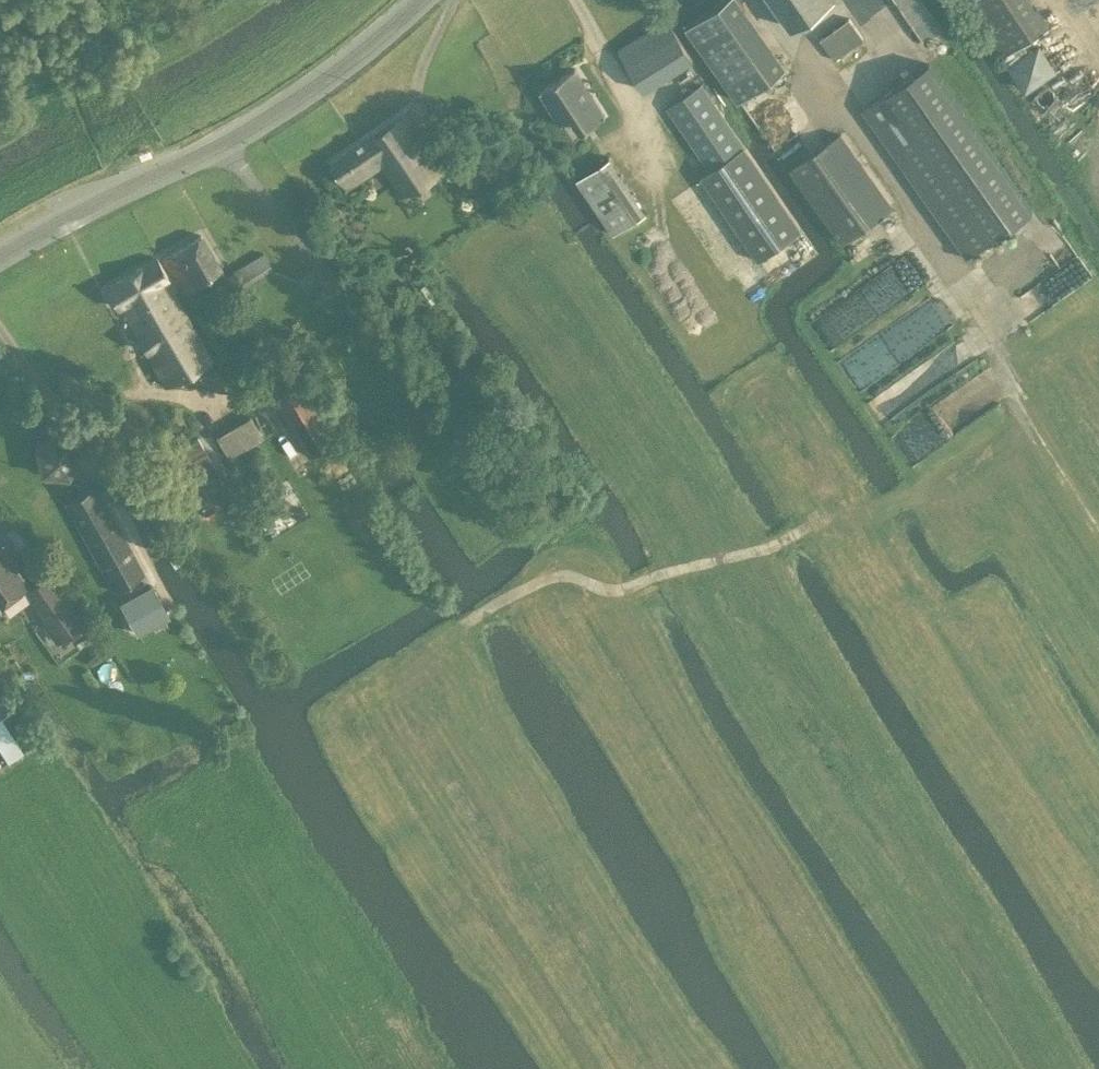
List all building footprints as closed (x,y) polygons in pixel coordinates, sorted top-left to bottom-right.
[(742,0),(722,0),(687,24),(738,99),(783,68),(745,12),(747,7),(742,0)] [(828,0),(773,0),(792,26),(828,0)] [(925,39),(944,25),(926,0),(896,0),(925,39)] [(1032,0),(970,0),(968,2),(1004,55),(1049,25),(1032,0)] [(694,59),(668,17),(620,48),(645,89),(694,59)] [(835,59),(864,38),(850,18),(821,39),(835,59)] [(1033,209),(928,62),(862,110),(967,257),(1033,209)] [(582,130),(606,114),(576,67),(540,90),(562,123),(573,116),(582,130)] [(669,107),(711,169),(746,146),(702,83),(669,107)] [(405,194),(445,167),(407,110),(331,160),(348,186),(384,162),(405,194)] [(844,241),(893,206),(841,134),(792,169),(844,241)] [(702,175),(760,259),(803,231),(746,146),(711,169),(702,175)] [(577,178),(614,233),(647,211),(610,156),(577,178)] [(182,289),(221,266),(202,232),(163,255),(182,289)] [(270,264),(263,252),(232,270),(239,282),(270,264)] [(165,384),(212,357),(165,278),(168,276),(158,258),(106,287),(118,307),(124,304),(165,384)] [(417,289),(428,306),(437,300),(426,283),(417,289)] [(335,437),(301,381),(273,397),(307,454),(335,437)] [(249,416),(215,436),(234,469),(255,457),(248,446),(262,437),(249,416)] [(67,475),(79,449),(60,431),(37,445),(41,471),(67,475)] [(198,436),(173,451),(197,489),(193,491),(207,514),(218,507),(204,485),(208,482),(212,489),(224,482),(198,436)] [(113,589),(144,572),(96,484),(65,501),(113,589)] [(27,583),(6,554),(11,551),(1,537),(0,538),(0,603),(27,583)] [(84,622),(49,573),(24,591),(59,640),(84,622)] [(167,615),(150,584),(119,601),(136,631),(167,615)] [(0,688),(0,713),(12,706),(0,688)]
